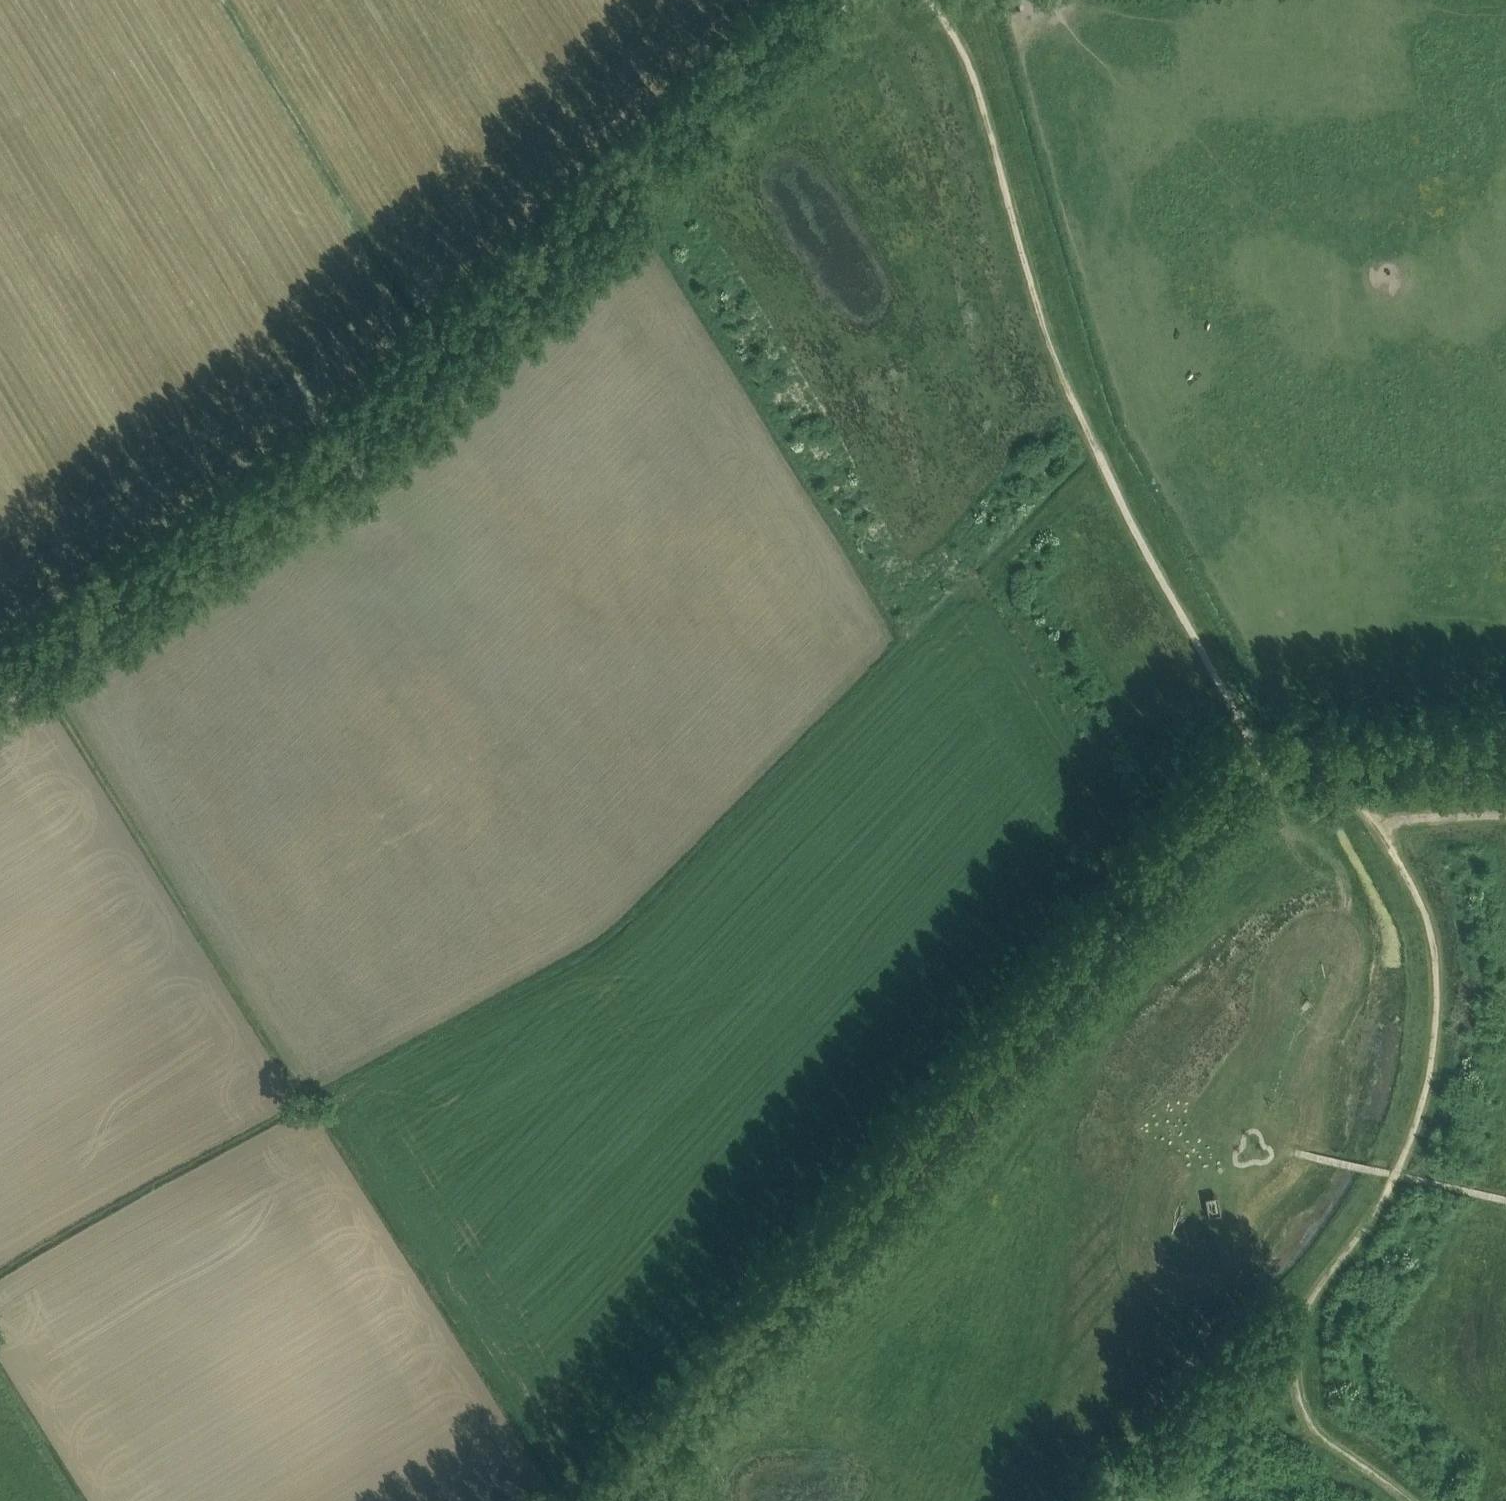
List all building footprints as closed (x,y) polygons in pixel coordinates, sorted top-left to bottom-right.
[(1217,1195),(1205,1197),(1208,1215),(1221,1213),(1217,1195)]
